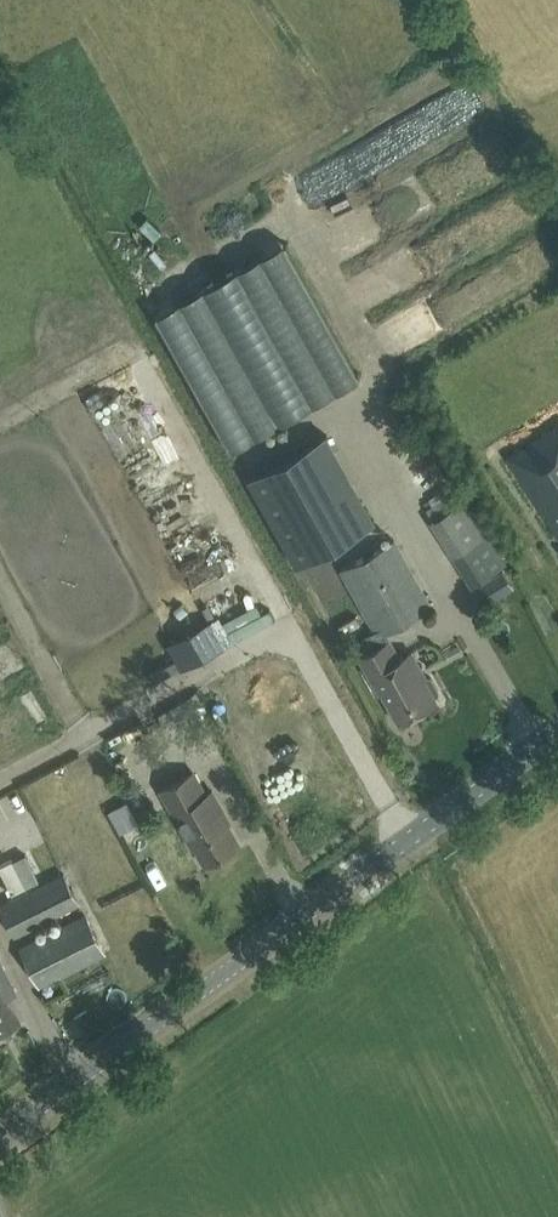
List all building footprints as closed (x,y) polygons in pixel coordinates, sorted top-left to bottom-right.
[(283,243),(154,315),(229,450),(359,377),(283,243)] [(507,458),(557,536),(557,424),(507,458)] [(325,436),(249,479),(297,564),(373,521),(325,436)] [(462,501),(429,523),(471,584),(503,563),(462,501)] [(388,639),(385,634),(432,608),(395,541),(341,571),(378,638),(379,637),(382,642),(359,655),(381,693),(383,692),(400,723),(436,702),(434,699),(438,696),(439,692),(432,680),(428,678),(427,679),(411,651),(399,658),(388,639)] [(207,793),(195,771),(159,790),(192,849),(197,846),(206,864),(239,846),(221,814),(223,813),(210,791),(207,793)] [(81,904),(65,873),(0,904),(0,907),(14,936),(81,904)] [(40,987),(106,954),(86,914),(19,947),(40,987)] [(131,962),(146,969),(153,953),(138,946),(131,962)] [(9,1000),(18,995),(0,958),(0,1034),(21,1024),(9,1000)]
